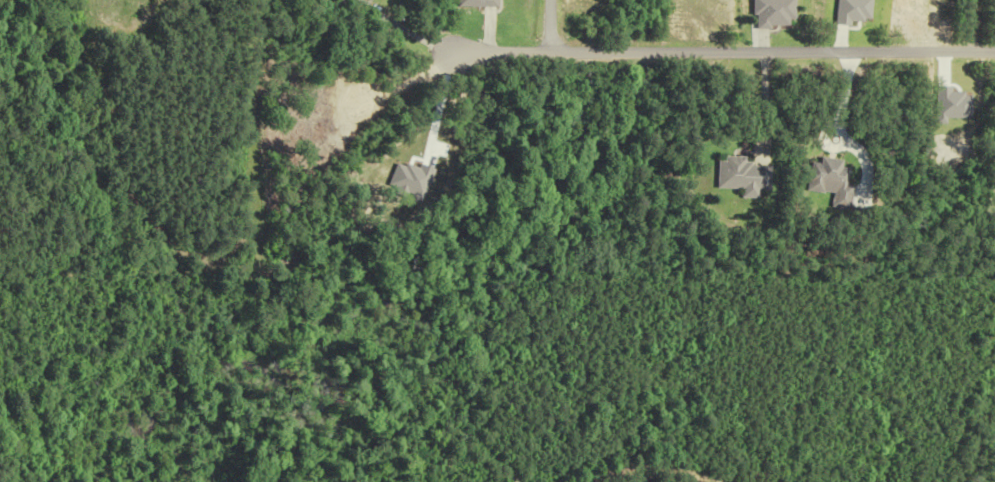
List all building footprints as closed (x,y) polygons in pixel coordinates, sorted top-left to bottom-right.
[(449,8),(487,8),(487,0),(449,0),(449,8)] [(744,28),(786,28),(786,0),(744,0),(744,28)] [(753,200),(754,192),(765,192),(765,167),(736,166),(736,158),(710,157),(709,189),(734,190),(734,199),(753,200)] [(805,160),(803,192),(829,194),(828,207),(848,208),(850,185),(844,185),(845,170),(836,169),(836,162),(805,160)]
